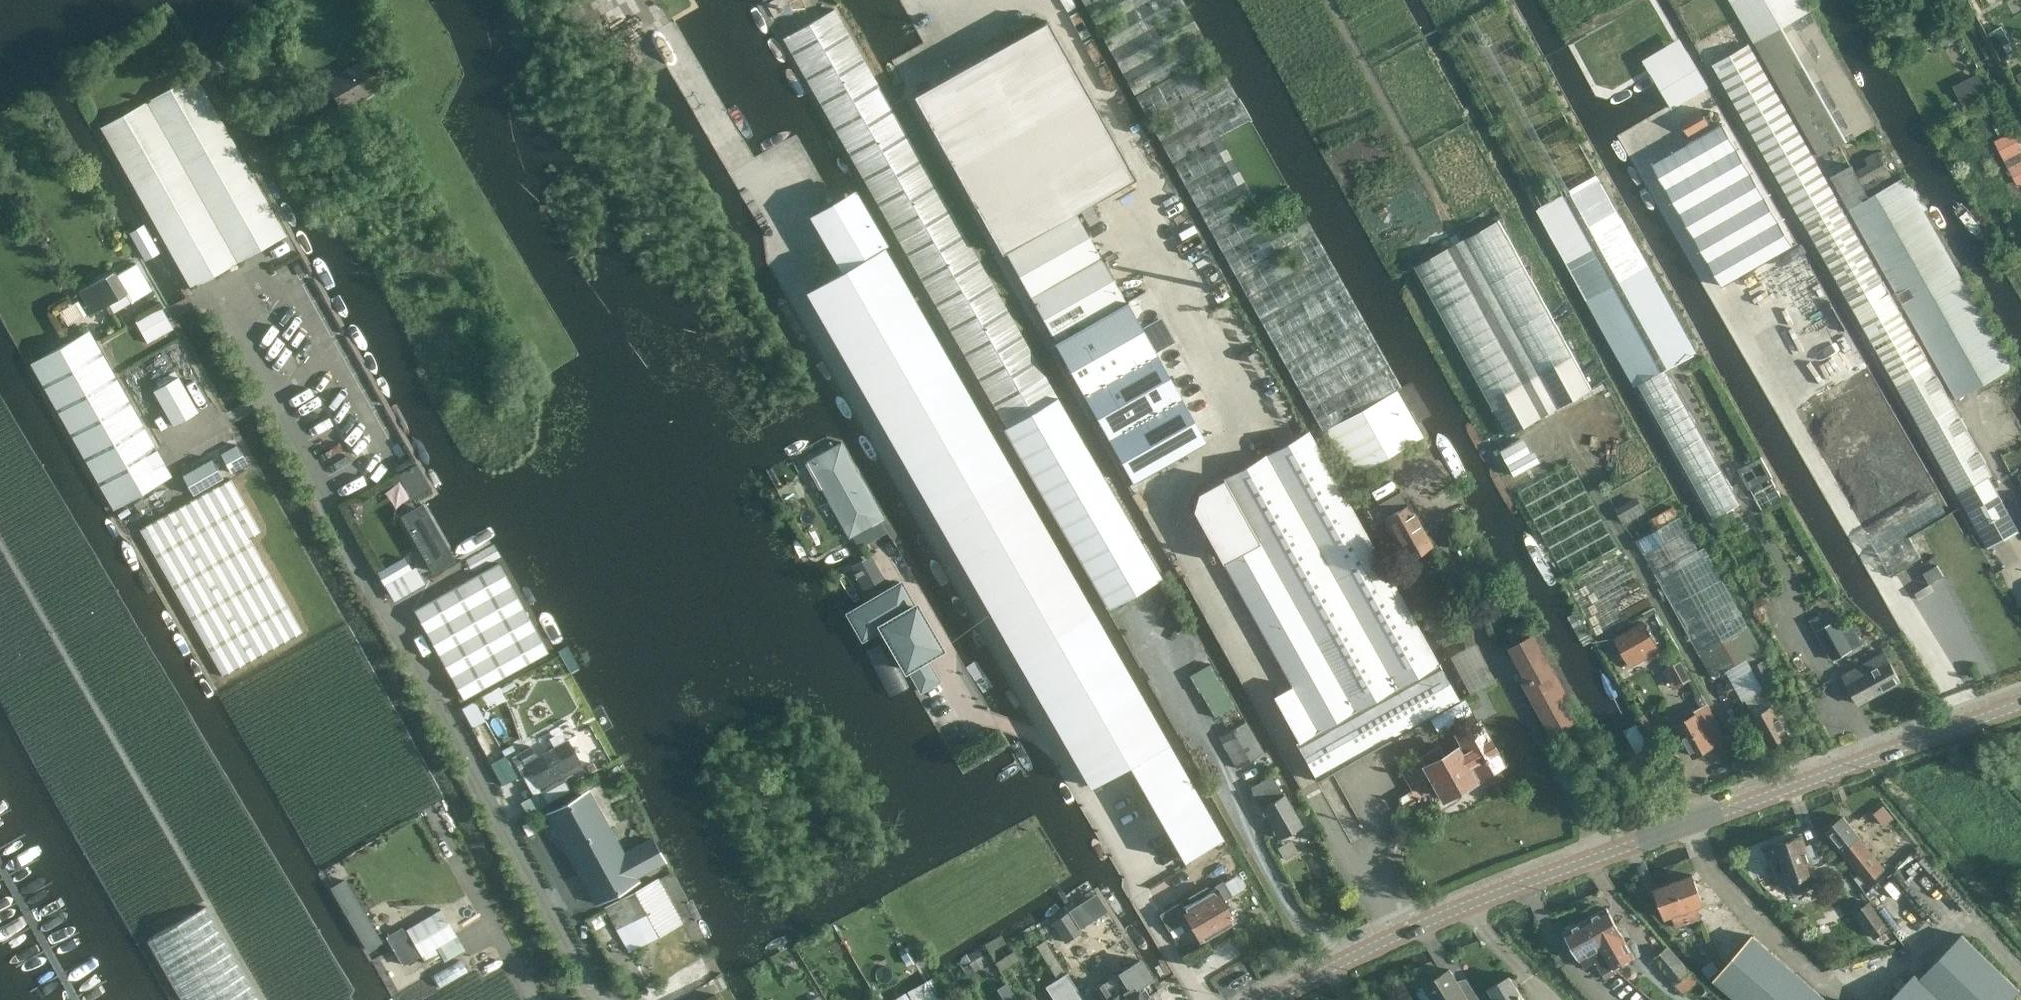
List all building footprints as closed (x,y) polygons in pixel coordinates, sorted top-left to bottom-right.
[(1209,229),(1322,430),(1326,428),(1397,389),(1402,387),(1288,185),(1250,119),(1251,119),(1184,0),(1082,0),(1209,229)] [(1438,31),(1634,386),(1639,383),(1714,518),(1741,502),(1666,368),(1695,351),(1502,0),(1495,0),(1438,31)] [(1840,144),(1853,137),(1875,124),(1804,0),(1730,0),(1819,156),(1840,144)] [(783,37),(1006,426),(1056,396),(834,8),(783,37)] [(1048,20),(914,95),(1002,252),(1136,178),(1048,20)] [(1839,286),(1988,549),(2020,531),(1989,477),(1992,475),(1891,293),(1749,44),(1713,63),(1839,286)] [(342,107),(377,87),(362,61),(327,81),(342,107)] [(1955,81),(1963,101),(1989,91),(1981,71),(1955,81)] [(191,288),(286,236),(287,235),(195,74),(100,128),(191,288)] [(335,103),(313,116),(328,142),(349,129),(335,103)] [(1909,535),(1947,513),(1822,296),(1723,123),(1654,164),(1890,575),(1921,557),(1909,535)] [(1996,135),(2016,184),(2020,182),(2020,138),(2017,127),(1996,135)] [(1830,176),(1850,209),(1957,399),(2012,367),(1904,177),(1870,197),(1852,163),(1830,176)] [(1007,253),(1055,340),(1126,301),(1077,213),(1007,253)] [(1509,435),(1592,389),(1499,219),(1415,266),(1509,435)] [(145,257),(160,250),(147,221),(132,228),(145,257)] [(1167,742),(883,246),(807,290),(1091,785),(1129,764),(1167,742)] [(114,311),(151,290),(136,262),(116,273),(114,270),(79,290),(92,312),(109,302),(114,311)] [(69,321),(87,312),(80,298),(62,306),(69,321)] [(1127,301),(1055,342),(1133,482),(1206,441),(1127,301)] [(165,304),(138,316),(148,338),(175,326),(165,304)] [(1569,334),(1592,381),(1609,373),(1586,326),(1569,334)] [(113,509),(172,476),(156,448),(157,448),(89,329),(30,363),(113,509)] [(173,426),(198,411),(178,376),(153,390),(173,426)] [(1402,387),(1397,389),(1407,408),(1414,420),(1419,418),(1428,413),(1411,382),(1402,387)] [(1352,475),(1383,459),(1423,436),(1414,420),(1407,408),(1397,389),(1326,428),(1352,475)] [(1109,607),(1162,577),(1057,396),(1056,396),(1006,426),(1004,427),(1109,607)] [(1316,780),(1459,700),(1309,430),(1223,477),(1259,541),(1222,562),(1291,685),(1273,695),(1298,740),(1295,741),(1316,780)] [(1527,432),(1502,446),(1516,472),(1541,459),(1527,432)] [(237,444),(220,453),(231,473),(248,463),(237,444)] [(840,446),(811,462),(850,533),(879,517),(840,446)] [(193,494),(224,478),(213,458),(183,475),(193,494)] [(1763,509),(1782,498),(1770,477),(1750,488),(1763,509)] [(223,676),(302,632),(249,538),(260,532),(231,478),(140,529),(223,676)] [(1624,524),(1646,510),(1637,495),(1615,508),(1624,524)] [(1409,503),(1407,504),(1382,518),(1394,538),(1407,560),(1433,545),(1409,503)] [(426,510),(402,524),(430,573),(454,560),(426,510)] [(1655,573),(1699,549),(1680,516),(1637,540),(1655,573)] [(1712,678),(1726,670),(1747,659),(1765,692),(1782,684),(1767,657),(1748,624),(1705,546),(1699,549),(1655,573),(1698,652),(1712,678)] [(871,592),(890,582),(874,552),(854,562),(871,592)] [(405,554),(378,569),(386,582),(413,567),(405,554)] [(499,563),(468,580),(414,610),(464,698),(548,651),(499,563)] [(925,656),(940,647),(915,604),(914,605),(901,582),(848,612),(862,637),(882,626),(906,668),(907,667),(922,691),(939,680),(925,656)] [(1597,610),(1589,614),(1599,630),(1606,626),(1597,610)] [(1837,618),(1817,629),(1815,630),(1833,660),(1853,648),(1837,618)] [(1631,667),(1661,649),(1644,620),(1614,638),(1631,667)] [(1572,714),(1565,702),(1569,700),(1546,658),(1539,652),(1533,635),(1512,647),(1512,649),(1513,654),(1514,657),(1514,659),(1515,662),(1515,664),(1516,666),(1521,663),(1529,676),(1523,679),(1526,684),(1528,687),(1530,690),(1534,695),(1537,698),(1539,701),(1542,703),(1544,706),(1550,710),(1556,714),(1560,717),(1563,719),(1572,714)] [(1453,651),(1471,691),(1497,679),(1479,639),(1453,651)] [(1883,650),(1842,673),(1859,703),(1901,681),(1883,650)] [(1212,659),(1191,672),(1216,714),(1224,709),(1233,724),(1247,716),(1212,659)] [(1681,660),(1664,670),(1674,688),(1691,678),(1681,660)] [(1694,755),(1726,738),(1702,693),(1695,696),(1702,706),(1696,708),(1697,711),(1676,723),(1694,755)] [(1769,745),(1789,734),(1770,700),(1752,710),(1755,715),(1753,716),(1769,745)] [(1791,723),(1805,715),(1799,704),(1798,705),(1795,700),(1784,706),(1786,711),(1786,712),(1791,723)] [(1264,752),(1245,721),(1219,736),(1237,768),(1264,752)] [(1420,755),(1442,796),(1474,779),(1467,765),(1472,762),(1474,765),(1496,752),(1479,722),(1457,734),(1467,751),(1461,755),(1458,749),(1446,756),(1439,744),(1420,755)] [(538,786),(539,786),(580,763),(579,761),(579,759),(577,755),(575,754),(572,750),(573,747),(570,743),(568,742),(567,740),(537,756),(531,746),(519,752),(538,786)] [(1184,860),(1222,838),(1167,742),(1129,764),(1147,795),(1140,798),(1150,815),(1157,812),(1184,860)] [(506,755),(490,763),(502,784),(517,777),(506,755)] [(1302,824),(1285,794),(1283,795),(1272,775),(1252,787),(1263,806),(1261,807),(1279,837),(1283,834),(1288,836),(1296,831),(1297,827),(1302,824)] [(636,876),(664,860),(652,838),(624,854),(609,828),(602,832),(581,794),(551,811),(547,813),(579,873),(581,872),(587,881),(585,882),(585,883),(587,882),(592,892),(591,893),(596,903),(638,880),(636,876)] [(1883,805),(1874,813),(1884,825),(1893,817),(1883,805)] [(1824,831),(1841,852),(1867,884),(1884,869),(1859,838),(1860,837),(1843,817),(1824,831)] [(1787,884),(1813,874),(1799,835),(1776,844),(1780,857),(1772,860),(1779,877),(1783,875),(1787,884)] [(1655,888),(1666,918),(1672,916),(1677,927),(1702,919),(1697,907),(1704,905),(1693,874),(1655,888)] [(1210,890),(1208,886),(1195,894),(1218,930),(1235,920),(1223,899),(1244,887),(1236,875),(1225,882),(1223,879),(1214,885),(1215,887),(1210,890)] [(682,923),(657,878),(605,907),(630,952),(682,923)] [(332,889),(368,949),(382,941),(346,880),(332,889)] [(1189,898),(1191,901),(1183,906),(1180,901),(1159,913),(1170,930),(1188,920),(1200,940),(1218,930),(1195,894),(1189,898)] [(1874,939),(1889,928),(1869,900),(1855,912),(1874,939)] [(1081,931),(1080,929),(1079,928),(1092,920),(1082,903),(1069,911),(1053,921),(1068,946),(1084,936),(1081,931)] [(147,940),(182,999),(261,999),(206,906),(147,940)] [(406,928),(422,956),(437,947),(444,959),(464,947),(441,908),(406,928)] [(1606,908),(1586,919),(1602,948),(1613,968),(1634,956),(1606,908)] [(1613,968),(1602,948),(1586,919),(1565,931),(1585,967),(1596,961),(1603,974),(1613,968)] [(402,928),(387,936),(403,964),(418,955),(402,928)] [(2020,989),(1963,934),(1920,978),(1915,973),(1889,999),(2010,999),(2020,989)] [(1738,999),(1828,999),(1752,935),(1714,979),(1738,999)] [(1676,984),(1691,971),(1668,945),(1653,958),(1676,984)] [(1015,949),(995,962),(1000,970),(1020,958),(1015,949)] [(440,984),(470,971),(465,958),(434,971),(440,984)] [(1091,988),(1099,999),(1153,999),(1148,993),(1157,988),(1139,959),(1119,972),(1119,973),(1114,977),(1103,984),(1101,981),(1091,988)] [(1426,984),(1436,999),(1482,999),(1472,985),(1469,980),(1461,985),(1450,969),(1426,984)] [(1084,998),(1067,972),(1045,986),(1054,999),(1081,999),(1084,998)] [(1510,975),(1488,987),(1496,999),(1525,999),(1510,975)]
